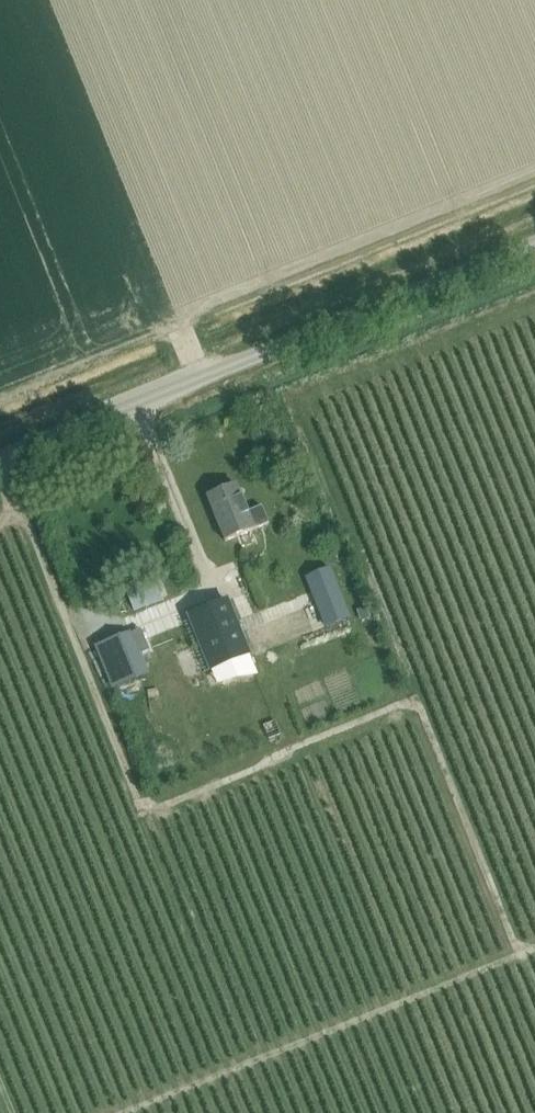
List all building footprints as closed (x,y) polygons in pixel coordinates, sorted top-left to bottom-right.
[(241,549),(258,542),(253,530),(254,530),(236,484),(208,496),(225,542),(237,537),(241,549)] [(333,578),(312,585),(328,629),(350,621),(333,578)] [(211,673),(249,656),(227,601),(189,618),(211,673)] [(134,640),(100,654),(115,692),(149,678),(134,640)] [(262,748),(281,742),(275,722),(255,729),(262,748)]
